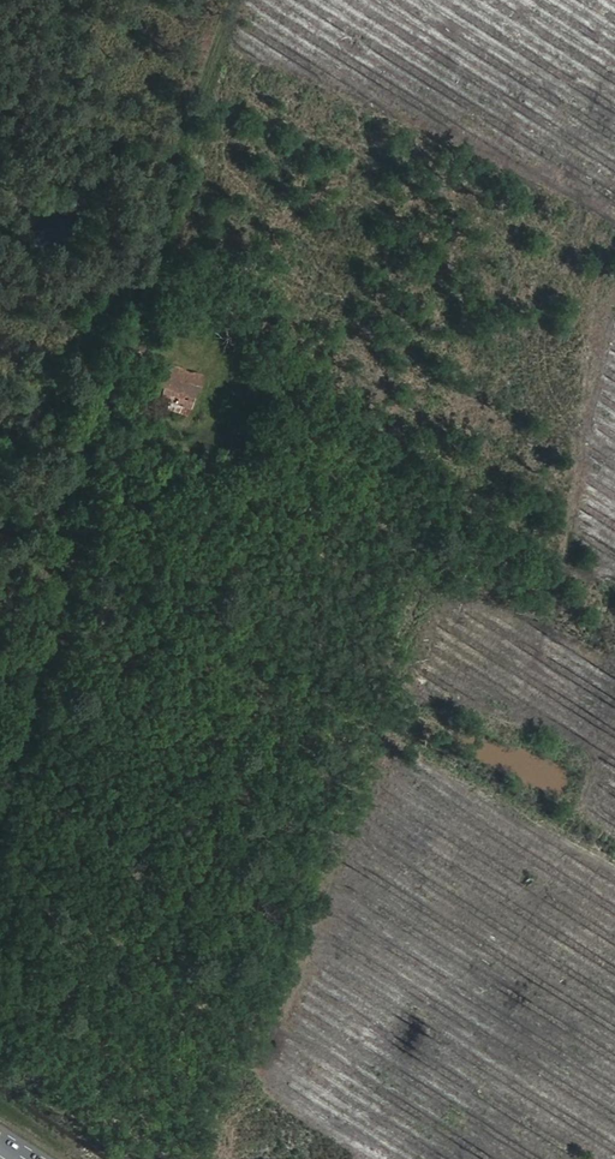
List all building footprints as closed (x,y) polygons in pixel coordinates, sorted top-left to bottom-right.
[(184,422),(193,386),(157,377),(151,402),(162,405),(160,416),(184,422)]
